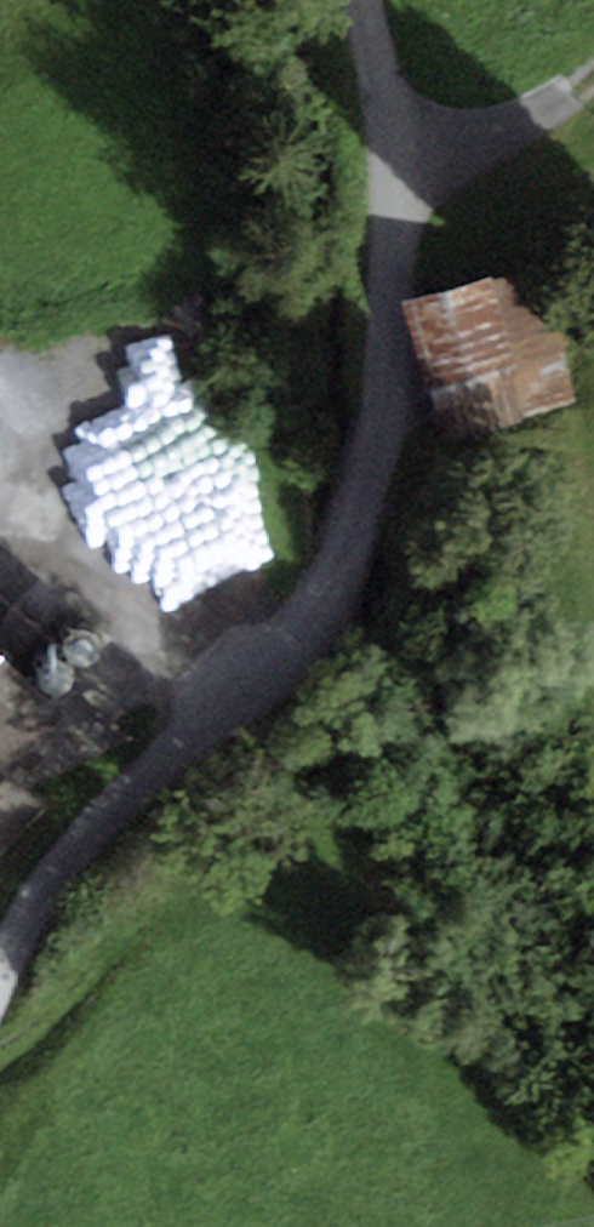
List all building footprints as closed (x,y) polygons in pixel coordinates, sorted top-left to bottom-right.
[(544,266),(404,302),(441,442),(580,406),(544,266)] [(97,656),(100,651),(100,646),(99,641),(96,636),(92,633),(87,631),(82,631),(77,632),(72,636),(69,640),(68,645),(68,651),(70,656),(74,660),(79,662),(84,663),(89,662),(94,660),(97,656)] [(68,712),(0,649),(0,785),(68,712)] [(70,684),(72,679),(73,674),(72,669),(69,665),(65,661),(60,660),(55,660),(50,661),(45,664),(42,669),(41,674),(41,679),(43,684),(47,688),(51,691),(57,692),(62,691),(67,688),(70,684)]
